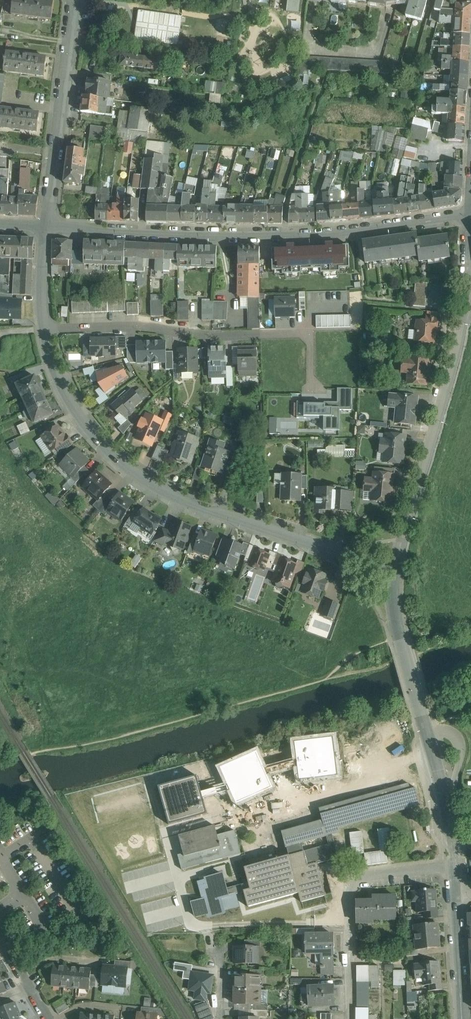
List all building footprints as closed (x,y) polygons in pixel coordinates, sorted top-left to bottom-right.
[(49,0),(13,0),(11,15),(52,20),(54,1),(54,0),(49,0)] [(406,16),(414,19),(420,0),(416,0),(411,1),(406,16)] [(414,19),(421,21),(427,0),(420,0),(414,19)] [(437,1),(435,10),(441,12),(441,10),(444,1),(444,0),(437,0),(437,1)] [(456,5),(456,11),(455,18),(470,19),(470,17),(470,5),(456,5)] [(456,11),(441,10),(441,12),(440,17),(455,18),(456,11)] [(470,19),(455,18),(455,23),(454,34),(470,35),(470,19)] [(440,23),(438,23),(435,33),(443,33),(444,24),(440,23)] [(470,35),(454,34),(454,42),(453,47),(469,48),(470,35)] [(469,48),(453,47),(453,57),(453,63),(469,64),(469,48)] [(47,58),(6,53),(4,71),(44,76),(47,58)] [(147,57),(122,54),(121,65),(145,69),(147,57)] [(331,59),(301,56),(299,68),(328,70),(331,59)] [(165,60),(147,57),(145,69),(164,71),(165,60)] [(382,62),(331,59),(328,70),(379,74),(382,62)] [(453,63),(442,62),(441,68),(441,70),(452,71),(452,77),(468,77),(469,64),(453,63)] [(468,77),(452,77),(451,87),(451,92),(467,93),(468,77)] [(111,82),(89,79),(88,81),(87,81),(86,90),(87,90),(87,97),(109,100),(111,82)] [(226,85),(206,82),(206,93),(223,95),(226,85)] [(467,93),(451,92),(450,101),(438,101),(437,108),(438,108),(466,109),(467,93)] [(87,97),(83,96),(81,112),(112,115),(114,100),(87,97)] [(0,108),(0,126),(37,131),(40,113),(0,108)] [(152,110),(132,108),(132,112),(129,130),(148,133),(152,110)] [(466,109),(438,108),(437,111),(437,115),(449,116),(448,129),(465,130),(466,109)] [(118,129),(129,130),(132,112),(121,111),(118,129)] [(433,123),(414,118),(409,137),(426,141),(429,130),(433,131),(435,123),(433,123)] [(106,127),(91,125),(89,139),(101,140),(102,134),(105,134),(106,127)] [(370,149),(386,152),(387,143),(393,144),(395,134),(374,129),(370,149)] [(465,130),(448,129),(448,133),(447,141),(464,142),(465,130)] [(69,147),(84,149),(85,142),(70,140),(69,147)] [(164,143),(147,141),(144,159),(163,163),(164,143)] [(170,143),(164,143),(163,163),(162,169),(161,177),(166,178),(170,143)] [(418,149),(407,146),(404,157),(415,160),(418,149)] [(84,151),(68,149),(66,166),(85,168),(86,160),(83,159),(84,151)] [(353,161),(354,152),(344,150),(342,159),(353,161)] [(318,152),(307,151),(306,159),(316,160),(318,152)] [(163,163),(144,159),(144,166),(162,169),(163,163)] [(387,173),(396,175),(399,162),(391,159),(387,173)] [(34,162),(21,160),(21,170),(29,171),(33,171),(34,162)] [(463,166),(448,163),(446,176),(462,179),(463,166)] [(85,168),(66,166),(64,182),(80,185),(81,176),(84,176),(85,168)] [(162,169),(144,166),(142,176),(141,189),(150,190),(151,177),(161,177),(162,169)] [(29,171),(21,170),(20,187),(19,196),(27,196),(29,171)] [(142,176),(135,175),(133,188),(141,189),(142,176)] [(462,179),(446,176),(445,185),(441,185),(441,189),(445,189),(445,190),(461,191),(462,179)] [(161,177),(151,177),(150,190),(148,206),(162,207),(163,198),(169,199),(174,178),(166,178),(161,177)] [(2,179),(1,198),(0,198),(0,215),(7,215),(7,198),(8,198),(9,179),(2,179)] [(371,183),(360,183),(360,191),(364,191),(369,191),(371,183)] [(196,187),(186,185),(184,194),(190,194),(195,195),(196,187)] [(332,185),(325,185),(323,193),(329,193),(332,185)] [(403,187),(400,187),(398,196),(401,197),(401,199),(406,199),(408,186),(407,185),(406,188),(403,187)] [(97,188),(86,186),(85,193),(96,195),(97,188)] [(414,187),(408,186),(406,199),(412,198),(414,187)] [(388,188),(377,189),(378,200),(389,199),(388,188)] [(308,207),(307,195),(310,195),(310,190),(301,191),(302,195),(303,223),(317,222),(317,207),(308,207)] [(461,191),(445,190),(444,193),(433,194),(436,209),(457,206),(460,202),(461,191)] [(332,193),(329,193),(330,206),(343,205),(343,192),(332,193)] [(277,194),(274,207),(268,207),(268,224),(282,223),(283,206),(286,197),(277,194)] [(423,196),(419,197),(421,211),(436,209),(433,194),(423,196)] [(109,195),(96,195),(95,220),(109,220),(109,205),(109,195)] [(210,195),(204,195),(202,206),(202,208),(208,208),(210,195)] [(217,195),(210,195),(208,208),(215,208),(217,195)] [(303,223),(302,195),(293,195),(290,208),(289,223),(303,223)] [(27,196),(19,196),(19,198),(18,216),(36,216),(38,197),(27,196)] [(121,197),(118,197),(117,206),(109,205),(109,220),(125,221),(125,200),(126,197),(121,197)] [(412,198),(406,199),(408,214),(421,211),(419,197),(412,198)] [(8,198),(7,198),(7,215),(18,216),(19,198),(12,198),(8,198)] [(378,200),(374,200),(374,202),(373,203),(374,217),(394,216),(393,201),(393,198),(389,199),(378,200)] [(401,199),(393,201),(394,216),(408,214),(406,199),(401,199)] [(139,200),(125,200),(125,221),(139,222),(139,200)] [(364,203),(359,204),(360,219),(374,217),(373,203),(364,203)] [(353,204),(345,205),(346,220),(360,219),(359,204),(353,204)] [(343,205),(330,206),(331,221),(346,220),(345,205),(343,205)] [(162,207),(148,206),(147,222),(167,223),(167,207),(162,207)] [(202,206),(197,206),(197,208),(194,208),(194,223),(208,223),(208,208),(202,208),(202,206)] [(240,206),(226,206),(226,208),(222,208),(222,223),(222,224),(223,224),(240,224),(240,206)] [(253,206),(240,206),(240,224),(253,224),(253,207),(253,206)] [(324,206),(317,207),(317,222),(331,221),(330,206),(324,206)] [(177,207),(167,207),(167,223),(181,223),(182,207),(177,207)] [(182,207),(181,223),(194,223),(194,208),(182,207)] [(268,207),(253,207),(253,224),(268,224),(268,207)] [(215,208),(208,208),(208,223),(222,223),(222,208),(215,208)] [(417,234),(407,236),(407,235),(402,236),(405,258),(411,257),(419,256),(419,255),(417,240),(417,234)] [(402,236),(397,236),(397,237),(389,238),(392,259),(399,258),(399,259),(405,258),(402,236)] [(448,236),(435,238),(435,237),(430,238),(430,239),(417,240),(419,255),(419,256),(420,261),(450,257),(448,247),(449,247),(448,236)] [(0,238),(0,258),(11,259),(14,259),(15,238),(0,238)] [(23,239),(15,238),(14,259),(33,260),(34,243),(29,243),(29,239),(23,239)] [(389,238),(381,239),(376,239),(379,261),(385,261),(385,260),(392,259),(389,238)] [(376,239),(372,240),(372,241),(363,242),(366,263),(373,262),(379,261),(376,239)] [(63,240),(53,240),(52,265),(58,265),(62,265),(63,240)] [(73,241),(63,240),(62,265),(68,266),(69,266),(69,260),(72,260),(72,252),(73,241)] [(125,243),(84,241),(84,252),(82,252),(82,264),(124,266),(125,258),(125,243)] [(138,244),(125,243),(125,258),(129,258),(129,271),(137,271),(136,268),(138,244)] [(150,245),(138,244),(136,268),(137,271),(145,271),(145,267),(143,267),(143,259),(149,259),(150,245)] [(165,245),(152,245),(152,259),(157,260),(156,271),(164,271),(165,245)] [(178,246),(165,245),(164,271),(169,272),(170,260),(172,260),(172,263),(177,263),(177,261),(178,246)] [(217,247),(178,246),(177,261),(178,261),(178,267),(216,268),(217,247)] [(311,269),(350,268),(349,246),(310,247),(311,269)] [(248,297),(249,247),(239,247),(239,297),(248,297)] [(249,247),(248,297),(259,297),(259,247),(249,247)] [(273,271),(311,269),(310,247),(272,249),(273,271)] [(82,252),(72,252),(72,260),(71,263),(82,264),(82,252)] [(0,258),(0,276),(10,277),(11,259),(0,258)] [(33,260),(22,259),(21,275),(14,275),(13,295),(32,295),(31,295),(33,260)] [(0,276),(0,294),(9,295),(10,277),(0,276)] [(259,297),(248,297),(249,310),(259,309),(259,297)] [(295,298),(275,299),(275,317),(281,317),(281,318),(289,318),(289,317),(295,316),(295,298)] [(0,300),(0,318),(21,319),(22,301),(13,301),(0,300)] [(163,301),(151,301),(151,316),(163,316),(163,301)] [(227,302),(214,302),(214,308),(213,311),(226,311),(227,302)] [(259,309),(249,310),(249,329),(260,328),(259,309)] [(226,311),(213,311),(213,314),(213,320),(226,320),(226,311)] [(438,318),(427,317),(426,322),(426,326),(435,327),(437,327),(438,318)] [(426,322),(418,321),(418,323),(416,324),(415,329),(417,331),(416,341),(433,342),(435,327),(426,326),(426,322)] [(127,337),(115,337),(115,339),(115,349),(127,349),(127,337)] [(115,339),(91,339),(91,343),(91,355),(92,355),(98,355),(98,357),(109,357),(109,355),(115,355),(115,349),(115,339)] [(166,341),(152,342),(152,363),(166,363),(167,363),(166,352),(166,341)] [(152,342),(137,342),(137,364),(152,363),(152,342)] [(256,347),(239,348),(240,358),(240,364),(240,371),(240,376),(256,375),(256,371),(256,347)] [(226,348),(209,348),(209,358),(209,376),(227,376),(227,367),(226,348)] [(197,349),(179,349),(180,362),(180,373),(197,373),(197,349)] [(419,357),(410,356),(410,359),(402,358),(401,367),(409,368),(408,384),(425,385),(427,375),(426,375),(426,368),(429,368),(430,364),(418,363),(419,357)] [(122,366),(96,373),(99,384),(125,371),(122,366)] [(125,371),(99,384),(105,394),(128,377),(125,371)] [(26,372),(9,379),(12,387),(17,385),(17,384),(29,379),(26,372)] [(29,379),(17,384),(17,385),(23,397),(41,389),(35,376),(29,379)] [(338,388),(338,402),(340,402),(340,410),(352,410),(352,389),(338,388)] [(41,389),(23,397),(29,410),(47,402),(41,389)] [(132,389),(120,400),(119,399),(111,406),(119,415),(121,413),(126,419),(136,410),(135,408),(143,401),(132,389)] [(396,407),(416,409),(418,397),(411,396),(398,395),(390,394),(388,407),(396,407)] [(29,410),(24,412),(27,418),(32,416),(35,423),(40,421),(50,417),(50,416),(53,415),(47,402),(29,410)] [(324,404),(319,404),(319,402),(297,402),(297,418),(320,418),(320,417),(324,417),(324,430),(340,430),(340,410),(340,402),(338,402),(324,402),(324,404)] [(416,409),(396,407),(395,419),(404,419),(404,423),(415,425),(416,409)] [(147,415),(145,421),(141,421),(140,425),(142,428),(138,437),(145,440),(144,442),(151,446),(159,429),(162,421),(161,421),(147,415)] [(162,421),(159,429),(164,431),(168,422),(162,419),(161,421),(162,421)] [(128,420),(118,429),(124,435),(132,425),(128,420)] [(26,422),(18,426),(22,435),(30,431),(26,422)] [(18,426),(12,429),(16,438),(22,435),(18,426)] [(58,426),(43,436),(52,451),(57,448),(70,440),(67,435),(65,436),(58,426)] [(188,437),(179,434),(176,442),(174,444),(173,447),(174,449),(172,457),(177,458),(176,459),(178,461),(182,463),(184,462),(184,461),(190,463),(191,460),(190,458),(192,454),(193,453),(195,448),(197,447),(198,443),(197,441),(198,438),(190,436),(188,437)] [(406,436),(386,434),(386,440),(405,442),(406,436)] [(70,440),(57,448),(60,453),(73,444),(70,440)] [(212,440),(203,467),(221,473),(228,452),(221,450),(223,444),(212,440)] [(386,440),(381,440),(380,452),(384,452),(383,462),(403,464),(405,442),(386,440)] [(327,455),(354,456),(354,449),(346,449),(346,445),(328,444),(327,455)] [(164,448),(158,446),(152,458),(157,461),(157,462),(163,464),(168,452),(163,450),(164,448)] [(76,450),(62,464),(74,476),(74,477),(85,466),(89,463),(76,450)] [(85,466),(74,477),(74,476),(71,479),(76,483),(89,471),(85,466)] [(203,470),(196,468),(193,479),(199,482),(203,470)] [(96,472),(84,487),(85,487),(85,490),(90,494),(93,494),(99,499),(105,492),(111,485),(108,482),(96,472)] [(394,475),(374,473),(373,479),(392,481),(393,476),(394,476),(394,475)] [(301,474),(283,474),(282,484),(280,484),(280,485),(282,485),(281,500),(300,501),(300,489),(301,475),(301,474)] [(233,480),(226,478),(222,489),(229,492),(233,480)] [(373,479),(365,479),(364,490),(372,491),(371,500),(391,502),(393,481),(392,481),(373,479)] [(340,487),(328,486),(328,491),(315,491),(314,510),(334,511),(334,506),(339,506),(340,492),(340,487)] [(59,501),(52,491),(46,495),(53,505),(59,501)] [(264,491),(257,491),(257,503),(265,503),(264,491)] [(105,492),(99,499),(93,506),(100,512),(110,497),(111,497),(105,492)] [(353,493),(340,492),(339,506),(352,507),(353,493)] [(115,500),(108,511),(109,511),(121,520),(133,503),(120,494),(115,500)] [(110,497),(100,512),(106,516),(109,511),(108,511),(115,500),(111,497),(110,497)] [(136,509),(126,524),(131,527),(134,522),(141,512),(136,509)] [(153,516),(143,509),(141,512),(134,522),(141,526),(141,529),(143,530),(146,530),(152,534),(161,521),(160,519),(156,515),(153,516)] [(190,527),(175,521),(171,532),(167,544),(168,544),(170,545),(173,551),(180,548),(182,549),(185,543),(187,541),(189,537),(187,535),(190,527)] [(171,532),(163,529),(155,541),(167,546),(168,544),(167,544),(171,532)] [(217,536),(202,531),(199,537),(194,552),(195,552),(202,554),(204,553),(210,555),(217,536)] [(194,535),(188,552),(194,554),(195,552),(194,552),(199,537),(194,535)] [(222,540),(216,556),(222,558),(228,542),(222,540)] [(234,544),(228,542),(222,558),(221,562),(226,564),(227,565),(226,566),(235,569),(240,554),(243,546),(235,543),(234,544)] [(250,545),(244,543),(243,546),(240,554),(246,556),(250,545)] [(250,566),(265,571),(271,555),(256,550),(250,566)] [(276,553),(272,565),(278,567),(281,559),(282,559),(283,556),(276,553)] [(282,559),(281,559),(278,567),(273,582),(290,588),(295,573),(298,565),(297,565),(282,559)] [(305,563),(298,561),(297,565),(298,565),(295,573),(301,575),(305,563)] [(316,570),(314,571),(311,570),(309,575),(307,574),(304,583),(306,584),(303,593),(318,598),(321,589),(324,590),(327,581),(324,580),(326,575),(317,572),(316,570)] [(339,605),(328,601),(323,615),(334,619),(339,605)] [(394,772),(383,715),(364,718),(375,776),(394,772)] [(399,786),(393,787),(319,808),(322,820),(282,831),(286,847),(287,847),(302,843),(326,836),(332,834),(340,832),(338,827),(420,804),(420,805),(421,805),(416,787),(411,789),(409,783),(399,786)] [(214,826),(178,836),(184,856),(178,857),(182,869),(241,853),(234,830),(217,835),(214,826)] [(365,852),(363,831),(349,832),(351,856),(364,855),(365,864),(393,862),(390,827),(377,829),(379,851),(365,852)] [(289,855),(245,868),(249,883),(242,885),(242,886),(226,890),(222,873),(206,878),(207,880),(200,882),(204,899),(192,902),(197,917),(208,914),(209,917),(224,913),(224,911),(238,907),(234,894),(243,891),(243,892),(244,892),(248,907),(299,893),(301,902),(326,895),(317,864),(338,858),(332,834),(326,836),(329,844),(304,851),(302,843),(287,847),(289,855)] [(419,919),(440,918),(440,889),(418,890),(419,919)] [(373,901),(357,901),(356,923),(366,923),(366,920),(388,920),(388,917),(396,917),(397,897),(373,897),(373,901)] [(415,928),(417,954),(444,952),(442,926),(415,928)] [(369,933),(356,933),(356,954),(369,953),(369,933)] [(333,934),(306,935),(306,943),(305,943),(305,945),(306,945),(306,954),(322,953),(322,966),(321,966),(321,967),(333,967),(333,934)] [(244,947),(235,947),(235,963),(258,963),(258,947),(244,947)] [(442,963),(424,964),(424,967),(417,967),(418,984),(425,983),(426,989),(444,988),(442,963)] [(66,967),(53,966),(52,985),(64,986),(66,967)] [(104,966),(102,984),(126,987),(128,968),(104,966)] [(368,966),(356,966),(357,981),(368,982),(368,966)] [(379,966),(368,966),(368,982),(380,982),(379,966)] [(78,968),(66,967),(64,986),(77,987),(78,968)] [(91,969),(78,968),(77,987),(89,989),(90,986),(91,974),(91,969)] [(394,969),(394,985),(405,985),(406,970),(394,969)] [(250,976),(235,976),(235,990),(260,990),(260,977),(260,976),(250,976)] [(368,982),(357,981),(357,1008),(368,1008),(368,982)] [(334,986),(308,987),(309,1005),(335,1004),(334,986)] [(260,990),(235,990),(235,1004),(250,1004),(260,1005),(260,1004),(260,990)] [(63,998),(53,1004),(56,1009),(66,1003),(63,998)] [(196,1004),(201,1018),(214,1018),(207,1000),(196,1004)] [(0,1008),(0,1018),(21,1018),(20,1017),(21,1016),(15,1002),(0,1008)] [(66,1003),(56,1009),(59,1014),(69,1008),(66,1003)] [(357,1008),(357,1018),(368,1018),(368,1015),(368,1008),(357,1008)]
